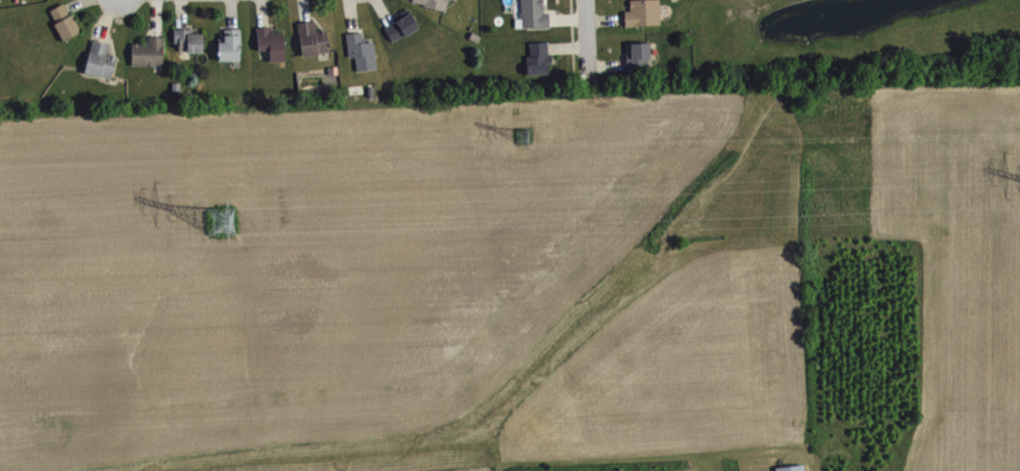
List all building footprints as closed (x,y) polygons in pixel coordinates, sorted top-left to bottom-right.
[(451,0),(416,0),(415,4),(449,11),(451,0)] [(552,13),(546,13),(546,0),(524,0),(524,20),(519,20),(519,28),(552,28),(552,13)] [(627,11),(628,27),(663,26),(662,0),(632,0),(633,11),(627,11)] [(67,41),(83,32),(68,3),(51,11),(67,41)] [(387,27),(395,43),(422,29),(414,14),(387,27)] [(305,57),(332,54),(329,30),(319,31),(318,21),(301,23),(305,57)] [(273,62),(288,62),(287,32),(278,33),(278,27),(260,28),(261,50),(272,50),(273,62)] [(206,53),(206,34),(197,34),(197,29),(177,29),(177,43),(183,44),(182,52),(206,53)] [(222,61),(243,61),(243,29),(227,29),(227,42),(222,42),(222,61)] [(349,34),(351,57),(358,57),(360,72),(379,70),(377,42),(367,43),(366,33),(349,34)] [(135,44),(135,66),(166,66),(167,37),(151,37),(151,44),(135,44)] [(113,44),(95,40),(87,73),(114,79),(120,56),(110,54),(113,44)] [(551,42),(532,43),(533,56),(529,56),(530,76),(552,75),(551,42)] [(629,67),(653,67),(653,43),(633,43),(634,53),(629,53),(629,67)]
